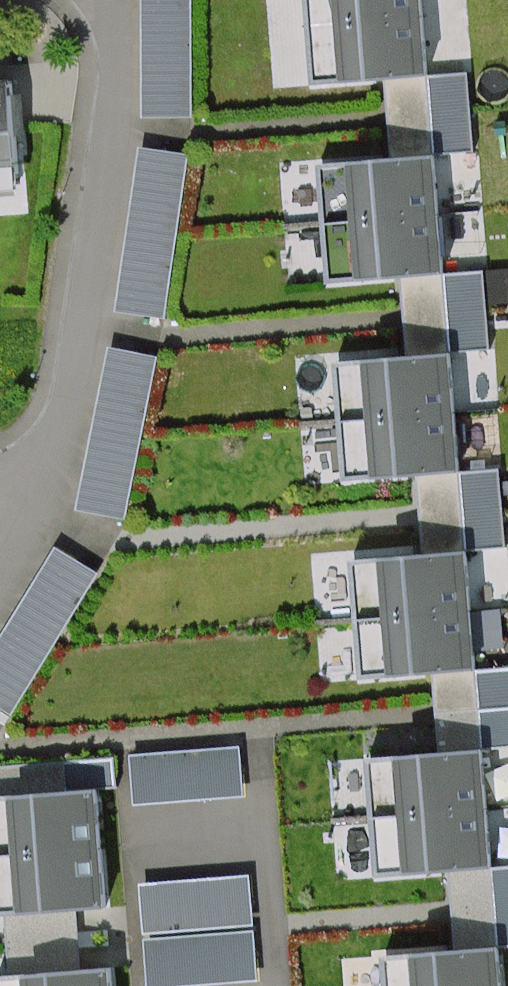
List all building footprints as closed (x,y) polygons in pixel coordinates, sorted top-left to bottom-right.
[(191,116),(191,0),(142,0),(142,116),(191,116)] [(340,79),(427,72),(422,0),(334,0),(340,79)] [(427,72),(436,157),(476,153),(467,68),(427,72)] [(18,197),(10,82),(0,83),(0,198),(18,197)] [(140,150),(117,310),(166,317),(188,157),(140,150)] [(285,154),(287,219),(333,217),(331,153),(285,154)] [(436,157),(349,164),(358,276),(444,269),(436,157)] [(444,269),(451,354),(491,351),(483,265),(444,269)] [(109,350),(78,510),(125,519),(156,359),(109,350)] [(451,354),(362,364),(370,476),(459,471),(451,354)] [(459,471),(466,553),(505,550),(498,468),(459,471)] [(0,639),(0,708),(13,716),(99,574),(56,547),(0,639)] [(466,553),(378,561),(387,673),(474,667),(466,553)] [(482,753),(507,751),(507,664),(474,667),(482,753)] [(129,757),(133,805),(243,795),(239,748),(129,757)] [(482,753),(394,761),(403,874),(493,868),(482,753)] [(96,792),(8,799),(16,912),(104,906),(96,792)] [(500,951),(507,951),(507,866),(493,868),(500,951)] [(139,887),(143,934),(253,925),(249,878),(139,887)] [(147,985),(182,985),(257,980),(253,932),(144,942),(147,985)] [(413,957),(415,985),(503,985),(500,951),(413,957)] [(23,978),(24,985),(112,985),(111,970),(23,978)]
